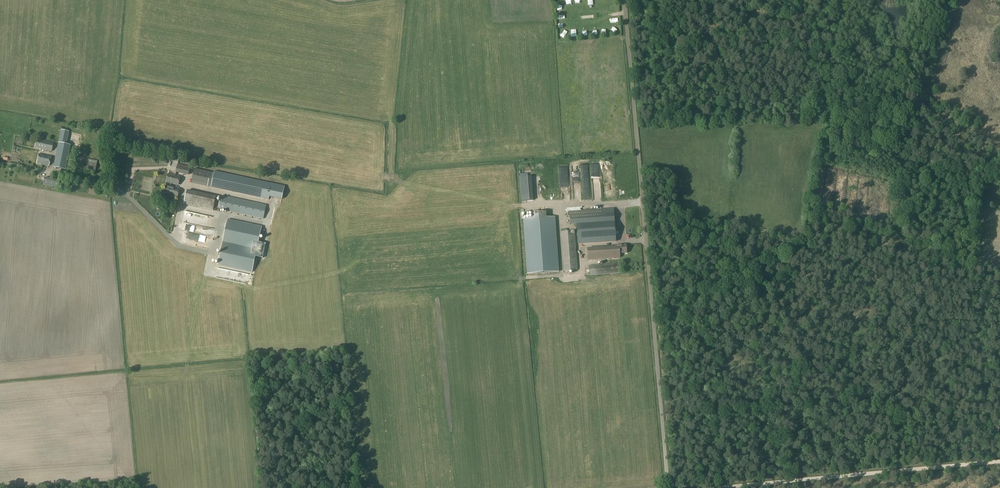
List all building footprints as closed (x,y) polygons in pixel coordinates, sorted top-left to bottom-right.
[(66,144),(69,132),(69,131),(61,130),(58,143),(66,144)] [(52,152),(53,143),(36,140),(35,148),(52,152)] [(66,144),(58,143),(53,167),(65,170),(70,145),(66,144)] [(51,156),(39,154),(37,164),(48,166),(51,156)] [(97,164),(69,158),(67,167),(68,167),(94,172),(95,172),(97,164)] [(176,172),(188,175),(190,167),(177,164),(176,172)] [(213,173),(194,169),(191,183),(207,186),(210,186),(211,185),(212,176),(213,173)] [(213,176),(211,185),(211,187),(268,200),(268,197),(281,200),(284,187),(246,179),(239,177),(214,171),(213,176)] [(166,184),(171,185),(171,183),(178,185),(180,177),(168,174),(166,182),(167,182),(166,184)] [(166,184),(166,186),(165,186),(164,194),(165,194),(164,197),(175,200),(176,197),(178,197),(180,189),(170,187),(171,185),(166,184)] [(216,197),(187,190),(184,204),(213,211),(216,197)] [(593,199),(601,199),(601,190),(593,190),(593,199)] [(218,207),(221,208),(221,210),(263,219),(266,205),(224,196),(223,198),(220,198),(218,207)] [(569,211),(570,224),(576,224),(578,244),(616,241),(613,208),(569,211)] [(523,219),(527,274),(559,272),(555,217),(546,217),(546,212),(532,213),(532,218),(523,219)] [(255,257),(262,258),(265,244),(258,242),(262,226),(228,219),(218,265),(252,272),(255,257)] [(214,235),(215,230),(200,227),(199,232),(214,235)] [(577,269),(575,236),(575,230),(561,231),(564,270),(577,269)] [(619,245),(620,245),(587,248),(588,260),(620,258),(620,253),(627,253),(626,244),(619,245)] [(620,263),(597,265),(591,265),(592,275),(621,273),(620,263)]
